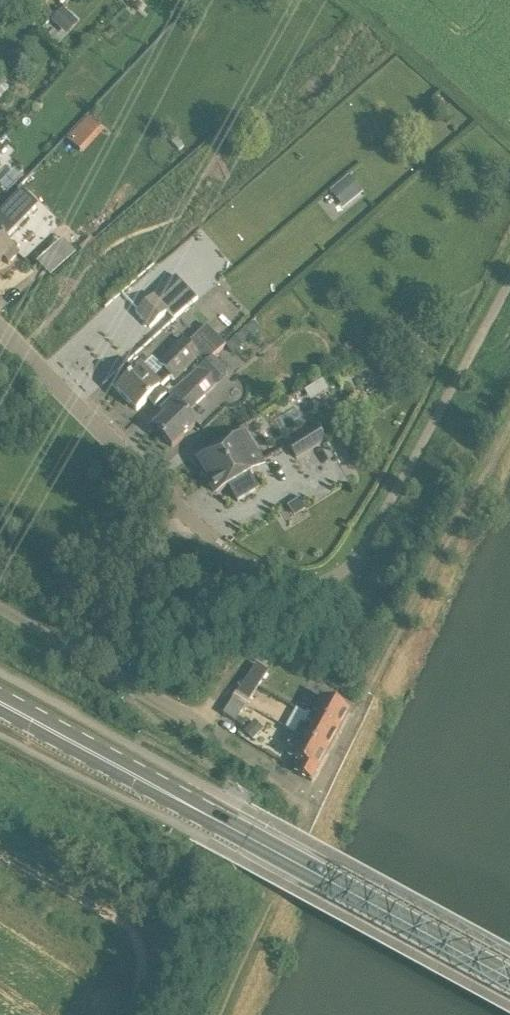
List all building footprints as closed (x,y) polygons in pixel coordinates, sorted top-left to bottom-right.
[(2,21),(17,5),(12,0),(0,0),(0,19),(2,21)] [(51,21),(62,32),(75,18),(63,7),(51,21)] [(12,90),(0,78),(0,102),(12,90)] [(363,193),(350,176),(334,189),(348,205),(363,193)] [(14,197),(0,211),(0,263),(2,260),(7,265),(18,254),(2,238),(28,211),(14,197)] [(63,240),(38,263),(50,277),(76,254),(63,240)] [(174,318),(191,302),(195,298),(176,275),(154,296),(153,295),(134,313),(149,329),(168,311),(174,318)] [(199,358),(204,363),(210,358),(211,359),(225,346),(206,326),(187,344),(183,339),(157,364),(170,378),(173,382),(199,358)] [(226,374),(211,359),(210,358),(204,363),(170,398),(173,402),(163,412),(166,416),(153,429),(171,448),(195,423),(184,412),(194,402),(196,404),(226,374)] [(136,412),(147,400),(156,408),(167,396),(160,389),(170,378),(157,364),(152,359),(142,369),(141,367),(117,391),(136,412)] [(315,385),(321,395),(329,391),(323,381),(315,385)] [(288,445),(289,447),(297,460),(326,442),(317,428),(288,445)] [(210,482),(215,491),(217,494),(229,486),(237,500),(237,501),(238,502),(239,501),(256,491),(258,490),(249,475),(261,468),(242,437),(201,461),(204,466),(202,467),(201,472),(203,477),(209,478),(210,477),(212,481),(210,482)] [(300,499),(288,506),(294,517),(306,509),(300,499)] [(256,664),(246,680),(258,687),(268,672),(275,659),(263,652),(256,664)] [(237,693),(249,700),(258,687),(246,680),(237,693)] [(224,714),(235,722),(246,705),(235,698),(224,714)] [(310,718),(339,732),(349,713),(339,707),(341,703),(332,698),(330,702),(322,698),(319,705),(313,701),(305,714),(310,718)] [(327,753),(339,732),(310,718),(306,726),(301,724),(295,736),(327,753)] [(253,740),(261,731),(253,723),(245,732),(253,740)] [(294,766),(299,768),(296,773),(311,782),(327,753),(295,736),(289,747),(294,750),(290,758),(297,761),(294,766)]
